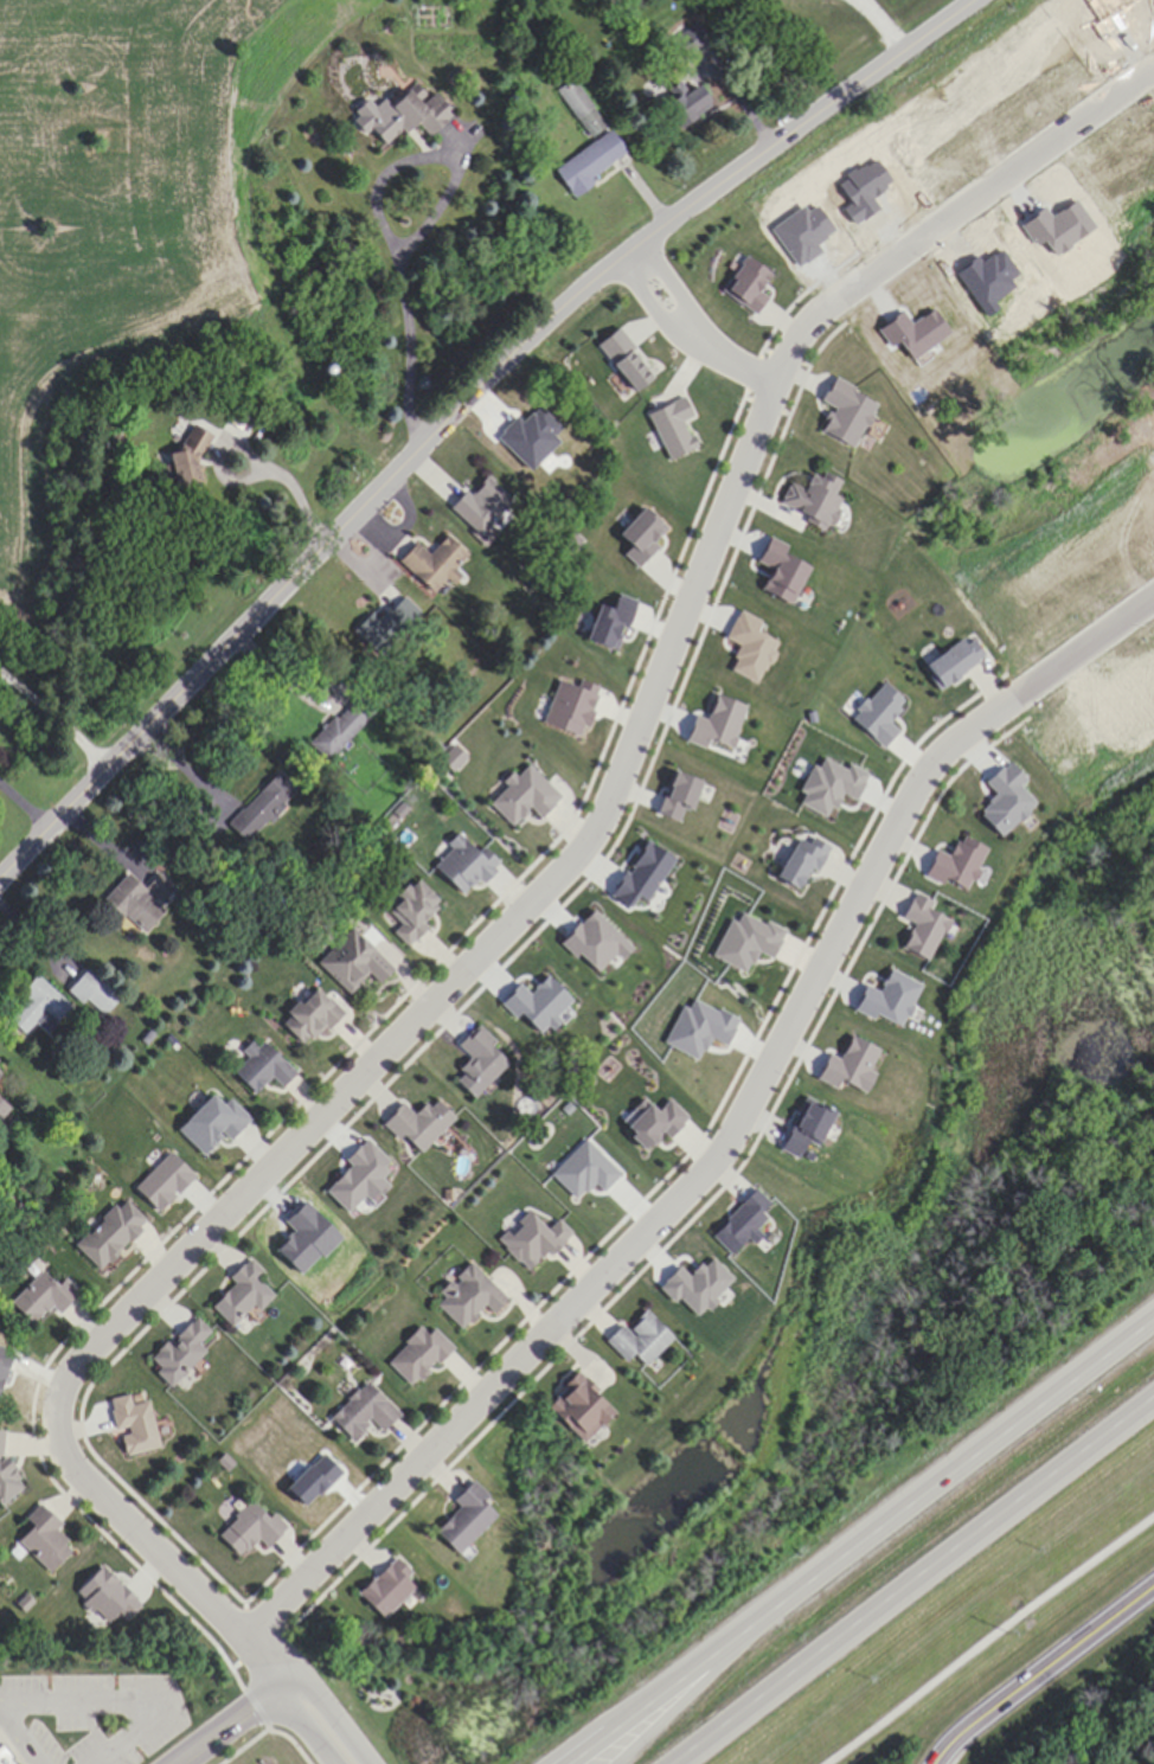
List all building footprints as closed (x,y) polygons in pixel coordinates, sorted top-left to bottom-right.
[(712,61),(700,26),(669,38),(681,72),(712,61)] [(586,137),(603,127),(573,79),(556,90),(586,137)] [(678,93),(659,106),(674,129),(708,106),(691,81),(677,91),(678,93)] [(431,93),(424,99),(410,84),(364,127),(383,147),(411,121),(427,137),(451,114),(431,93)] [(849,451),(874,405),(828,381),(816,403),(827,409),(815,433),(849,451)] [(197,431),(181,432),(183,453),(166,454),(168,488),(201,485),(197,431)] [(773,508),(824,531),(837,501),(829,498),(835,484),(807,472),(799,491),(783,485),(773,508)] [(465,497),(461,493),(445,509),(475,537),(507,502),(482,479),(465,497)] [(456,579),(449,572),(462,557),(442,538),(424,557),(411,545),(394,563),(429,596),(436,588),(442,594),(456,579)] [(982,658),(967,634),(919,664),(933,687),(982,658)] [(361,725),(343,707),(307,743),(325,761),(361,725)] [(296,790),(277,772),(228,824),(247,841),(296,790)] [(493,862),(477,847),(473,851),(453,832),(442,844),(447,848),(429,867),(461,897),(493,862)] [(161,911),(157,907),(172,889),(156,875),(141,891),(123,875),(100,902),(139,936),(161,911)] [(437,903),(413,878),(384,906),(400,924),(391,932),(404,946),(424,926),(418,921),(437,903)] [(376,984),(390,970),(350,929),(315,962),(346,994),(367,974),(376,984)] [(97,983),(83,969),(66,986),(80,1001),(97,983)] [(25,999),(5,1019),(20,1034),(32,1021),(43,1032),(67,1008),(33,975),(17,991),(25,999)] [(313,986),(276,1020),(301,1047),(337,1013),(313,986)] [(503,1063),(485,1046),(489,1041),(473,1026),(454,1045),(466,1056),(454,1070),(458,1074),(450,1082),(468,1099),(503,1063)] [(277,1086),(291,1072),(261,1042),(253,1050),(252,1048),(228,1073),(251,1095),(268,1077),(277,1086)] [(413,1156),(449,1117),(428,1098),(410,1117),(395,1103),(378,1123),(413,1156)] [(72,1245),(96,1270),(145,1223),(120,1198),(72,1245)] [(208,1306),(229,1327),(250,1304),(256,1310),(270,1295),(253,1280),(261,1273),(245,1258),(226,1278),(231,1282),(208,1306)] [(490,1313),(504,1298),(467,1262),(437,1293),(442,1297),(434,1306),(458,1329),(482,1305),(490,1313)] [(62,1278),(54,1286),(39,1271),(7,1304),(29,1326),(49,1306),(57,1314),(77,1293),(62,1278)] [(618,1324),(602,1341),(625,1363),(631,1355),(644,1367),(671,1338),(642,1311),(625,1330),(618,1324)] [(203,1352),(196,1344),(208,1332),(191,1316),(148,1359),(157,1368),(153,1372),(168,1387),(203,1352)] [(409,1387),(450,1347),(431,1328),(424,1336),(417,1328),(384,1361),(409,1387)] [(544,1407),(581,1443),(612,1410),(575,1375),(544,1407)] [(379,1432),(397,1415),(365,1382),(327,1418),(349,1441),(370,1422),(379,1432)] [(157,1447),(144,1392),(107,1400),(115,1433),(116,1432),(122,1456),(157,1447)] [(13,1504),(18,1462),(0,1460),(0,1502),(13,1504)] [(458,1507),(432,1532),(454,1555),(494,1516),(481,1503),(486,1497),(470,1480),(450,1499),(458,1507)] [(271,1514),(265,1520),(249,1503),(215,1536),(236,1558),(255,1539),(263,1548),(284,1527),(271,1514)] [(16,1540),(47,1573),(72,1550),(54,1532),(58,1527),(38,1506),(23,1520),(30,1527),(16,1540)] [(381,1620),(412,1588),(403,1579),(409,1574),(391,1557),(355,1595),(381,1620)] [(2,1745),(16,1763),(0,1763),(0,1747),(2,1745)]
